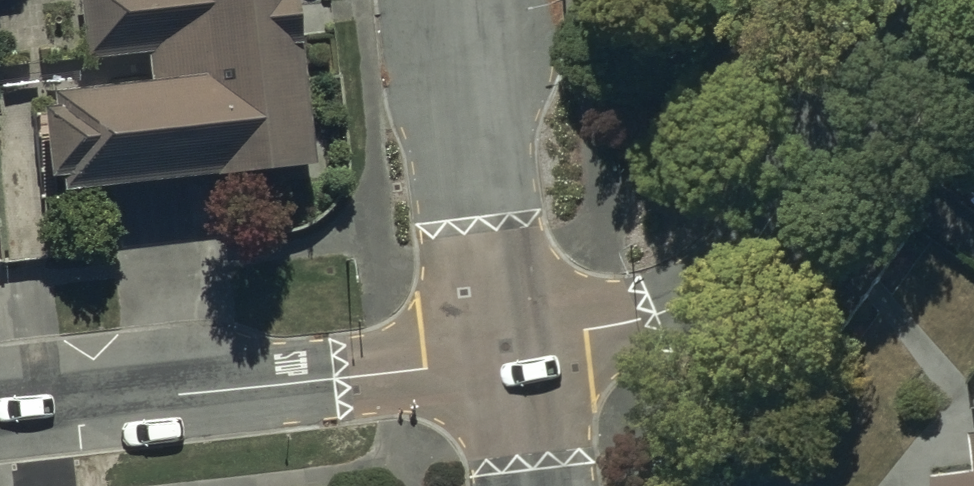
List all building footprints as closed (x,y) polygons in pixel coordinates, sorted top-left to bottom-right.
[(85,72),(146,66),(149,101),(31,111),(34,141),(41,141),(46,201),(58,200),(59,210),(305,188),(288,0),(79,0),(85,72)] [(929,485),(973,485),(973,463),(927,467),(929,485)]
